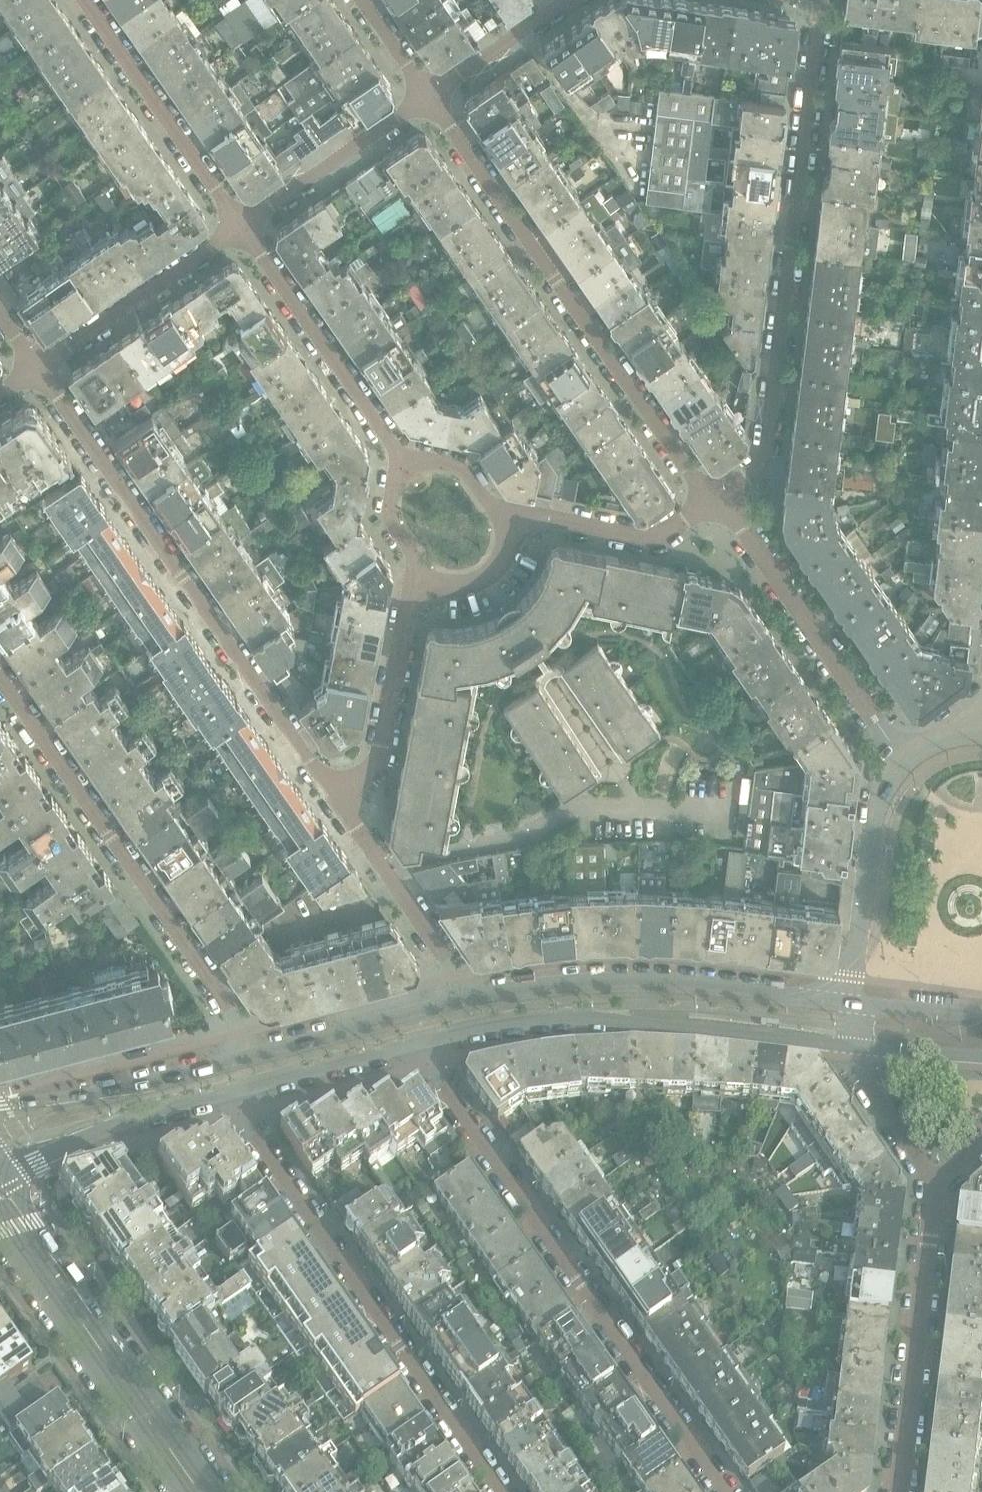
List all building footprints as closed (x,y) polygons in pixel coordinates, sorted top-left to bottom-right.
[(54,0),(0,0),(0,3),(32,50),(71,24),(54,0)] [(168,0),(113,0),(138,36),(175,11),(168,0)] [(246,0),(244,0),(224,14),(234,28),(242,39),(243,41),(264,25),(246,0)] [(286,10),(300,0),(269,0),(279,15),(286,10)] [(338,9),(332,0),(300,0),(286,10),(318,57),(354,32),(338,9)] [(436,0),(398,0),(393,3),(405,21),(436,0)] [(459,9),(471,0),(436,0),(405,21),(417,38),(459,9)] [(507,13),(525,0),(498,0),(507,13)] [(670,0),(610,0),(590,14),(617,50),(625,44),(626,44),(634,53),(644,51),(642,41),(643,41),(664,44),(670,0)] [(733,8),(683,0),(670,0),(664,44),(679,47),(677,57),(683,58),(681,72),(685,72),(682,92),(690,92),(693,73),(702,75),(703,59),(696,58),(697,49),(727,53),(733,8)] [(916,0),(846,0),(844,13),(912,23),(913,23),(916,0)] [(976,0),(916,0),(913,23),(917,29),(967,35),(972,31),(973,23),(976,0)] [(973,23),(981,24),(981,0),(976,0),(973,23)] [(786,92),(794,24),(789,18),(776,16),(775,14),(733,8),(727,53),(770,60),(767,78),(754,75),(752,86),(750,99),(759,101),(760,89),(786,92)] [(438,61),(485,28),(480,21),(478,20),(474,18),(471,19),(469,19),(466,20),(459,9),(417,38),(432,59),(433,58),(437,60),(438,61)] [(210,61),(193,35),(175,11),(138,36),(173,87),(210,61)] [(491,13),(483,19),(488,26),(496,19),(491,13)] [(617,50),(590,14),(542,47),(569,85),(617,50)] [(224,15),(214,22),(231,46),(241,39),(224,15)] [(105,73),(88,48),(71,24),(32,50),(66,99),(105,73)] [(888,46),(890,32),(878,30),(875,45),(888,46)] [(290,103),(366,50),(354,32),(318,57),(309,63),(309,64),(278,86),(290,103)] [(941,52),(941,49),(942,39),(933,38),(931,51),(941,52)] [(885,67),(888,46),(875,45),(841,40),(837,74),(883,80),(888,81),(890,68),(885,67)] [(977,55),(978,41),(972,41),(970,54),(977,55)] [(266,57),(257,44),(250,48),(252,51),(260,62),(266,57)] [(949,65),(950,50),(941,49),(941,52),(939,63),(949,65)] [(333,97),(377,66),(366,50),(290,103),(296,111),(299,116),(301,119),(312,111),(329,99),(333,97)] [(260,62),(252,51),(240,60),(248,71),(253,68),(261,62),(260,62)] [(529,98),(516,79),(527,71),(536,83),(547,75),(531,55),(466,100),(466,101),(465,106),(481,131),(517,106),(529,98)] [(287,76),(274,58),(264,65),(277,83),(287,76)] [(245,111),(227,85),(210,61),(173,87),(207,136),(245,111)] [(347,124),(391,93),(390,92),(391,88),(392,87),(377,66),(333,97),(329,99),(338,110),(321,122),(312,111),(301,119),(305,124),(318,144),(347,124)] [(139,123),(122,98),(105,73),(66,99),(101,149),(139,123)] [(877,135),(883,80),(837,74),(835,85),(839,90),(835,118),(831,122),(830,129),(877,135)] [(937,86),(938,77),(924,75),(923,85),(937,86)] [(767,246),(782,127),(784,104),(783,104),(759,101),(750,99),(738,98),(721,96),(690,92),(682,92),(676,91),(659,88),(657,101),(644,100),(642,115),(598,109),(596,119),(654,127),(645,201),(648,201),(666,204),(726,212),(724,228),(727,229),(725,241),(767,246)] [(654,99),(655,88),(645,88),(644,98),(654,99)] [(783,104),(784,93),(786,93),(786,92),(760,89),(759,101),(783,104)] [(969,90),(966,116),(981,118),(981,91),(969,90)] [(617,101),(611,92),(592,105),(594,106),(617,108),(617,101)] [(625,109),(626,95),(617,94),(617,101),(617,108),(625,109)] [(640,111),(641,100),(630,99),(630,96),(626,95),(625,109),(640,111)] [(550,153),(533,129),(517,106),(481,131),(514,178),(550,153)] [(260,137),(262,136),(245,111),(207,136),(244,190),(251,191),(281,170),(318,144),(305,124),(293,133),(297,138),(272,156),(260,137)] [(981,118),(981,122),(969,123),(967,138),(965,140),(955,139),(955,137),(944,136),(942,146),(951,147),(974,149),(972,170),(976,170),(975,180),(981,181),(981,118)] [(178,178),(157,148),(139,123),(101,149),(118,174),(113,178),(126,197),(135,190),(143,202),(156,193),(178,178)] [(928,144),(930,128),(921,127),(919,140),(918,143),(928,144)] [(872,176),(877,135),(830,129),(822,188),(867,194),(870,194),(872,176)] [(28,138),(23,131),(16,136),(21,143),(28,138)] [(405,182),(441,157),(425,134),(423,135),(419,134),(418,133),(364,171),(355,177),(370,199),(361,206),(364,211),(365,211),(373,205),(400,185),(405,182)] [(51,148),(42,136),(33,143),(41,155),(51,148)] [(926,157),(928,144),(918,143),(917,150),(917,156),(926,157)] [(951,147),(942,146),(928,144),(926,157),(938,158),(938,154),(949,155),(951,147)] [(582,199),(565,176),(550,153),(514,178),(546,224),(582,199)] [(474,205),(457,181),(441,157),(405,182),(421,206),(414,211),(420,221),(428,216),(438,230),(474,205)] [(577,165),(572,158),(566,163),(571,170),(577,165)] [(890,168),(891,161),(880,159),(879,166),(890,168)] [(60,163),(50,169),(57,179),(67,173),(60,163)] [(573,182),(586,173),(580,165),(568,174),(573,182)] [(889,175),(890,168),(879,166),(878,174),(889,175)] [(13,198),(25,190),(13,172),(1,181),(0,182),(0,207),(13,198)] [(370,199),(355,177),(346,184),(358,203),(361,206),(370,199)] [(205,217),(178,178),(156,193),(167,210),(162,214),(165,218),(157,224),(154,219),(152,221),(144,209),(139,211),(148,224),(135,232),(133,228),(128,228),(119,234),(141,267),(204,223),(205,217)] [(85,197),(72,179),(62,187),(74,204),(85,197)] [(975,180),(973,191),(969,190),(968,206),(944,203),(944,210),(957,212),(957,210),(967,211),(965,231),(968,232),(967,242),(981,244),(981,181),(975,180)] [(921,200),(922,186),(912,186),(911,199),(912,199),(921,200)] [(863,223),(867,194),(822,188),(815,247),(860,253),(862,233),(868,234),(868,232),(882,233),(882,226),(886,227),(888,227),(889,218),(875,217),(875,225),(863,223)] [(931,207),(933,189),(925,188),(923,206),(931,207)] [(104,189),(94,196),(106,215),(117,208),(104,189)] [(621,207),(626,203),(634,198),(629,190),(616,199),(621,207)] [(25,215),(13,198),(0,207),(0,232),(25,215)] [(342,223),(337,217),(324,198),(278,231),(277,237),(304,276),(326,262),(314,244),(317,242),(315,238),(319,235),(320,238),(342,223)] [(607,236),(598,223),(582,199),(546,224),(578,271),(614,246),(613,245),(621,239),(615,231),(607,236)] [(665,215),(666,204),(648,201),(647,213),(665,215)] [(505,251),(490,228),(474,205),(438,230),(469,276),(505,251)] [(38,233),(25,215),(0,232),(0,260),(6,256),(38,233)] [(928,236),(930,219),(920,217),(918,235),(928,236)] [(91,237),(85,227),(81,230),(87,239),(91,237)] [(141,267),(119,234),(115,229),(67,263),(93,301),(141,267)] [(87,239),(81,230),(75,233),(82,243),(88,240),(87,239)] [(658,232),(651,236),(658,247),(665,242),(658,232)] [(404,251),(392,235),(385,240),(388,244),(397,256),(404,251)] [(760,305),(767,246),(725,241),(723,253),(720,253),(719,263),(685,249),(675,255),(682,266),(692,259),(695,261),(717,271),(716,284),(719,285),(718,296),(715,295),(713,304),(723,305),(724,301),(734,302),(760,305)] [(967,242),(965,253),(965,254),(962,253),(957,292),(962,292),(960,303),(981,305),(981,244),(967,242)] [(397,256),(388,244),(378,251),(387,263),(397,256)] [(647,294),(631,270),(614,246),(578,271),(612,319),(647,294)] [(857,278),(860,253),(815,247),(808,308),(852,313),(855,294),(861,295),(861,302),(875,304),(876,297),(883,298),(885,286),(883,286),(885,274),(863,272),(862,279),(857,278)] [(405,265),(411,261),(412,255),(408,250),(399,256),(405,265)] [(538,298),(522,275),(505,251),(469,276),(502,323),(538,298)] [(682,266),(675,255),(666,261),(674,273),(683,267),(682,266)] [(6,256),(0,260),(0,272),(2,275),(13,267),(6,256)] [(325,307),(360,282),(362,281),(375,272),(367,260),(353,271),(348,264),(343,267),(339,261),(334,264),(329,259),(326,262),(304,276),(325,307)] [(36,261),(31,264),(38,275),(43,272),(36,261)] [(93,301),(67,263),(33,286),(18,299),(43,335),(93,301)] [(264,303),(237,264),(231,263),(169,306),(190,336),(199,330),(202,321),(199,318),(213,309),(210,306),(223,297),(226,301),(228,300),(241,319),(264,303)] [(412,264),(407,267),(413,276),(423,270),(419,265),(412,264)] [(440,286),(430,272),(419,280),(429,294),(440,286)] [(379,306),(362,281),(360,282),(325,307),(359,355),(395,330),(407,322),(400,312),(389,320),(379,306)] [(431,305),(414,281),(405,287),(422,311),(431,305)] [(688,301),(701,292),(694,283),(682,292),(688,301)] [(687,331),(677,317),(692,307),(688,301),(664,318),(647,294),(612,319),(645,367),(681,342),(678,338),(687,331)] [(571,345),(554,321),(538,298),(502,323),(535,371),(571,345)] [(465,300),(456,306),(461,313),(470,307),(465,300)] [(753,358),(760,305),(734,302),(731,321),(725,326),(746,357),(753,358)] [(285,333),(264,303),(241,319),(231,326),(242,342),(252,356),(285,333)] [(415,303),(404,311),(409,318),(420,311),(415,303)] [(960,303),(958,314),(954,314),(950,352),(953,353),(952,363),(981,367),(981,305),(960,303)] [(144,323),(118,341),(143,375),(160,363),(193,340),(190,336),(169,306),(144,323)] [(849,343),(852,313),(808,308),(800,367),(845,373),(847,353),(856,354),(856,351),(866,351),(866,344),(883,347),(886,338),(868,335),(867,341),(856,339),(855,344),(849,343)] [(463,322),(450,330),(462,347),(475,338),(463,322)] [(465,353),(463,351),(448,329),(428,343),(434,351),(446,342),(453,353),(450,354),(455,360),(465,353)] [(428,379),(412,355),(395,330),(359,355),(392,403),(428,379)] [(320,383),(285,333),(252,356),(249,358),(284,408),(320,383)] [(143,375),(118,341),(70,374),(94,409),(143,375)] [(715,391),(681,342),(645,367),(679,417),(715,391)] [(605,394),(588,370),(571,345),(535,371),(568,419),(605,394)] [(495,362),(499,359),(506,354),(502,347),(490,355),(495,362)] [(499,359),(495,362),(479,373),(481,375),(487,385),(495,396),(515,382),(499,359)] [(952,363),(951,376),(947,375),(942,414),(946,414),(945,426),(951,427),(981,430),(981,367),(952,363)] [(837,433),(845,373),(800,367),(793,427),(837,433)] [(749,390),(750,379),(751,371),(743,369),(738,388),(749,390)] [(499,426),(478,397),(462,407),(436,402),(425,386),(431,383),(428,379),(392,403),(408,425),(429,430),(429,431),(432,434),(454,439),(457,437),(457,436),(458,436),(480,440),(499,426)] [(183,382),(176,386),(180,393),(187,388),(183,382)] [(252,394),(260,388),(256,383),(248,388),(252,394)] [(353,431),(336,407),(320,383),(284,408),(311,447),(301,453),(307,463),(322,452),(353,431)] [(935,394),(936,387),(925,386),(925,393),(935,394)] [(251,403),(263,393),(260,388),(252,394),(247,397),(251,403)] [(740,427),(732,416),(715,391),(679,417),(710,461),(716,462),(743,444),(745,424),(740,427)] [(639,444),(622,419),(605,394),(568,419),(603,468),(639,444)] [(539,401),(532,406),(538,415),(546,410),(539,401)] [(154,411),(148,402),(139,410),(145,418),(150,414),(154,411)] [(523,411),(517,402),(505,409),(511,418),(512,418),(515,416),(523,411)] [(71,460),(35,408),(25,407),(24,406),(10,416),(30,446),(48,471),(54,467),(56,470),(71,460)] [(898,406),(896,419),(912,421),(914,408),(898,406)] [(201,430),(219,417),(212,408),(195,421),(199,427),(201,430)] [(191,449),(179,431),(167,440),(150,414),(145,418),(136,424),(115,440),(149,489),(185,465),(179,457),(191,449)] [(30,446),(10,416),(0,423),(0,448),(5,455),(3,457),(18,480),(19,481),(31,473),(36,479),(48,471),(30,446)] [(115,440),(136,424),(131,417),(123,423),(122,422),(109,431),(115,440)] [(539,462),(526,444),(509,420),(499,426),(480,440),(481,444),(478,446),(505,485),(533,491),(539,462)] [(186,436),(199,427),(195,421),(181,430),(186,436)] [(563,477),(566,455),(544,424),(526,444),(539,462),(533,491),(559,496),(563,477)] [(834,464),(837,433),(793,427),(787,478),(831,483),(840,485),(875,489),(885,490),(889,464),(845,458),(845,465),(852,465),(851,469),(874,472),(873,479),(842,475),(843,466),(834,464)] [(951,427),(950,439),(946,438),(944,456),(942,473),(946,474),(944,484),(981,489),(981,430),(951,427)] [(892,439),(893,430),(884,429),(883,438),(892,439)] [(365,474),(368,453),(353,431),(322,452),(331,466),(335,471),(331,495),(316,505),(336,535),(357,522),(360,502),(361,502),(365,500),(368,478),(366,474),(365,474)] [(937,455),(938,445),(924,443),(922,453),(937,455)] [(670,488),(656,468),(639,444),(603,468),(620,494),(633,511),(642,513),(669,495),(670,488)] [(3,457),(5,455),(0,448),(0,504),(10,497),(4,489),(18,480),(3,457)] [(936,461),(937,455),(922,453),(922,459),(936,461)] [(222,489),(216,479),(230,469),(226,463),(221,467),(197,482),(192,476),(205,467),(198,456),(185,465),(149,489),(183,538),(229,506),(218,492),(222,489)] [(248,456),(233,467),(236,470),(243,472),(254,465),(253,464),(248,456)] [(280,482),(271,469),(263,474),(272,487),(280,482)] [(98,500),(93,492),(88,485),(88,484),(79,472),(46,494),(51,501),(48,504),(67,532),(70,530),(73,534),(105,513),(107,512),(98,499),(98,500)] [(574,499),(577,480),(563,477),(559,496),(574,499)] [(838,526),(833,518),(830,503),(831,494),(830,494),(831,483),(787,478),(782,516),(786,518),(787,524),(785,528),(807,558),(840,535),(835,528),(838,526)] [(944,484),(943,496),(939,496),(934,533),(939,534),(937,544),(980,550),(981,536),(981,522),(981,521),(981,517),(981,489),(944,484)] [(242,548),(288,516),(283,508),(281,509),(280,506),(274,499),(256,512),(261,520),(245,530),(229,506),(183,538),(218,587),(253,563),(242,548)] [(311,520),(297,500),(285,508),(295,523),(299,528),(311,520)] [(86,552),(117,530),(105,513),(73,534),(72,535),(81,549),(83,547),(86,552)] [(391,567),(375,544),(361,523),(357,522),(336,535),(322,545),(344,578),(343,586),(386,594),(391,567)] [(113,560),(130,549),(117,530),(86,552),(90,558),(87,560),(94,570),(111,558),(113,560)] [(290,551),(310,537),(300,530),(293,535),(284,541),(290,551)] [(19,545),(12,535),(0,543),(0,559),(19,545)] [(871,573),(860,558),(849,542),(847,544),(840,535),(807,558),(841,609),(875,586),(867,576),(871,573)] [(978,573),(980,550),(937,544),(936,557),(931,556),(930,562),(905,559),(903,569),(913,571),(913,579),(928,581),(927,583),(931,584),(936,591),(940,591),(939,596),(948,609),(968,612),(968,613),(972,614),(972,612),(973,612),(977,582),(974,580),(975,575),(978,573)] [(2,571),(26,554),(19,545),(0,559),(0,585),(8,580),(2,571)] [(472,722),(475,720),(477,717),(477,714),(476,710),(474,708),(471,707),(475,687),(477,672),(487,671),(516,661),(530,651),(543,670),(546,675),(551,671),(548,667),(535,648),(551,637),(572,614),(576,607),(610,613),(610,617),(612,620),(614,622),(618,623),(621,622),(624,619),(625,616),(662,624),(662,627),(663,630),(666,632),(669,633),(671,621),(674,622),(675,615),(684,571),(640,562),(636,564),(620,561),(617,557),(556,545),(556,546),(552,548),(551,549),(547,561),(542,573),(535,584),(528,594),(518,603),(517,606),(516,610),(518,613),(511,617),(505,621),(502,618),(499,618),(496,618),(488,622),(476,626),(463,628),(458,629),(445,629),(432,628),(432,629),(429,631),(428,631),(416,692),(419,696),(416,713),(412,715),(407,744),(409,748),(406,765),(402,767),(397,796),(399,800),(396,817),(392,819),(389,835),(402,853),(417,851),(419,841),(440,844),(439,849),(442,848),(444,847),(444,845),(445,845),(449,825),(452,825),(455,824),(457,821),(458,817),(457,814),(454,812),(451,811),(458,774),(462,773),(465,772),(467,769),(467,765),(466,762),(464,760),(461,759),(468,722),(472,722)] [(111,589),(143,567),(138,560),(130,549),(113,560),(111,558),(94,570),(103,584),(106,582),(111,589)] [(253,563),(218,587),(234,612),(252,637),(283,616),(287,613),(269,587),(253,563)] [(894,573),(889,565),(880,571),(885,579),(894,573)] [(312,578),(310,566),(300,566),(289,574),(298,587),(312,578)] [(139,598),(156,586),(149,576),(149,575),(143,567),(111,589),(116,596),(114,597),(121,608),(137,596),(139,598)] [(761,619),(738,587),(734,587),(729,584),(728,580),(684,571),(675,615),(711,623),(725,644),(761,619)] [(45,583),(38,573),(15,589),(8,580),(0,585),(0,614),(45,583)] [(66,590),(84,577),(81,573),(70,580),(66,575),(59,580),(66,590)] [(319,590),(312,578),(298,587),(302,593),(302,595),(312,596),(313,591),(319,590)] [(902,600),(912,588),(907,579),(902,583),(905,585),(897,595),(902,600)] [(29,609),(52,593),(45,583),(0,614),(0,637),(3,641),(35,618),(29,609)] [(140,626),(169,605),(156,586),(139,598),(137,596),(121,608),(130,621),(132,619),(138,627),(140,626)] [(375,652),(386,594),(343,586),(332,643),(375,652)] [(906,624),(895,608),(884,593),(881,595),(875,586),(841,609),(876,659),(909,636),(902,626),(906,624)] [(909,606),(917,596),(912,588),(902,600),(909,606)] [(301,604),(302,595),(296,593),(294,603),(300,604),(301,604)] [(311,608),(312,596),(302,595),(301,604),(311,608)] [(153,643),(182,623),(169,605),(140,626),(143,631),(140,634),(148,646),(153,643)] [(931,633),(939,620),(929,611),(920,624),(931,633)] [(16,660),(72,621),(66,613),(42,629),(35,618),(3,641),(16,660)] [(965,674),(967,661),(966,661),(967,658),(966,658),(971,617),(950,615),(945,640),(951,639),(949,642),(947,657),(919,650),(909,636),(876,659),(896,688),(908,704),(910,708),(920,709),(965,674)] [(283,616),(252,637),(274,668),(287,659),(282,650),(291,645),(292,637),(286,628),(290,626),(283,616)] [(795,669),(778,644),(761,619),(725,644),(733,656),(730,658),(748,684),(751,682),(759,694),(795,669)] [(61,656),(55,648),(79,631),(72,621),(16,660),(29,679),(61,656)] [(198,645),(191,634),(183,622),(182,623),(153,643),(158,650),(155,653),(165,668),(198,645)] [(105,634),(100,626),(95,630),(100,637),(105,634)] [(322,642),(324,634),(311,631),(309,639),(322,642)] [(295,637),(293,648),(305,650),(307,639),(295,637)] [(42,697),(98,659),(107,652),(99,642),(90,648),(92,650),(68,665),(61,656),(29,679),(42,697)] [(680,654),(685,648),(678,642),(673,649),(680,654)] [(364,711),(375,652),(332,643),(325,679),(314,686),(317,691),(324,700),(330,697),(336,705),(364,711)] [(659,732),(628,688),(597,643),(571,661),(568,656),(559,661),(548,667),(551,671),(555,670),(557,669),(559,670),(620,758),(621,757),(623,759),(626,759),(627,758),(625,755),(659,732)] [(228,689),(198,645),(165,668),(163,669),(193,712),(196,710),(228,689)] [(696,664),(688,653),(681,658),(688,669),(696,664)] [(88,695),(81,685),(104,668),(98,659),(42,697),(56,717),(88,695)] [(287,659),(274,668),(281,678),(298,704),(317,691),(314,686),(296,667),(287,659)] [(831,720),(813,694),(795,669),(759,694),(768,706),(765,708),(783,734),(786,732),(795,744),(831,720)] [(600,771),(572,727),(543,682),(543,680),(544,678),(546,675),(543,670),(534,677),(526,684),(530,689),(503,706),(562,797),(596,774),(598,778),(600,776),(600,773),(600,771)] [(66,733),(121,695),(132,688),(121,672),(92,691),(88,695),(56,717),(66,733)] [(705,695),(719,685),(715,679),(701,688),(705,695)] [(245,710),(236,699),(228,689),(196,710),(207,726),(185,742),(189,749),(211,733),(243,711),(245,710)] [(361,723),(364,711),(336,705),(330,697),(324,700),(317,691),(298,704),(325,742),(331,744),(361,723)] [(117,726),(108,714),(115,710),(116,712),(127,704),(121,695),(66,733),(80,752),(117,726)] [(735,711),(729,702),(717,711),(723,720),(735,711)] [(225,749),(255,729),(243,711),(211,733),(218,745),(221,743),(225,749)] [(851,749),(831,720),(795,744),(807,762),(809,763),(806,776),(803,776),(801,790),(846,795),(848,782),(853,783),(856,761),(852,758),(850,754),(851,749)] [(94,773),(148,735),(140,724),(130,732),(131,734),(125,738),(117,726),(80,752),(94,773)] [(250,759),(268,747),(255,729),(225,749),(223,751),(227,756),(225,759),(235,773),(252,761),(250,759)] [(33,769),(25,757),(19,761),(14,754),(9,747),(15,743),(6,731),(0,735),(0,792),(33,769)] [(144,766),(136,754),(142,750),(143,751),(154,744),(148,735),(94,773),(107,791),(144,766)] [(754,751),(747,743),(743,746),(750,755),(754,751)] [(249,788),(281,766),(276,758),(268,747),(250,759),(252,761),(235,773),(241,782),(244,781),(249,788)] [(764,765),(760,755),(753,757),(756,767),(764,765)] [(121,812),(175,775),(168,765),(157,773),(158,774),(152,778),(144,766),(107,791),(121,812)] [(277,797),(294,785),(287,774),(281,766),(249,788),(253,794),(251,795),(262,810),(278,799),(277,797)] [(17,824),(23,832),(59,807),(51,795),(45,799),(35,785),(41,781),(33,769),(0,792),(0,800),(5,807),(0,810),(0,836),(17,824)] [(171,806),(164,794),(169,790),(170,792),(182,784),(175,775),(121,812),(135,831),(171,806)] [(844,859),(852,796),(846,795),(801,790),(752,784),(744,849),(766,851),(811,857),(819,858),(823,863),(838,866),(839,859),(844,859)] [(276,824),(306,802),(294,785),(277,797),(278,799),(262,810),(267,818),(269,817),(275,825),(276,824)] [(186,824),(182,818),(188,814),(193,820),(214,806),(207,795),(185,810),(179,801),(171,806),(135,831),(149,851),(186,824)] [(290,842),(320,821),(306,802),(276,824),(280,829),(278,831),(287,844),(290,842)] [(206,840),(200,832),(221,816),(214,806),(193,820),(197,827),(191,831),(186,824),(149,851),(162,870),(206,840)] [(77,833),(71,837),(61,822),(67,818),(59,807),(23,832),(30,844),(0,865),(0,869),(4,875),(10,884),(43,862),(49,871),(85,845),(77,833)] [(339,848),(335,841),(329,833),(321,820),(320,821),(290,842),(294,848),(290,850),(309,879),(314,876),(317,882),(349,861),(340,848),(339,848)] [(214,864),(209,858),(216,853),(220,860),(241,845),(234,835),(212,849),(206,840),(162,870),(176,890),(214,864)] [(589,844),(566,846),(569,890),(573,942),(601,941),(604,941),(638,940),(639,890),(620,890),(605,890),(604,844),(602,844),(594,844),(589,844)] [(91,898),(111,882),(103,870),(97,874),(88,860),(93,856),(85,845),(49,871),(54,879),(12,910),(14,912),(19,919),(20,921),(31,913),(37,922),(69,900),(75,908),(91,898)] [(234,880),(228,872),(249,857),(241,845),(220,860),(225,867),(219,871),(214,864),(176,890),(190,911),(234,880)] [(504,853),(491,855),(494,875),(497,889),(510,887),(504,853)] [(840,896),(843,870),(837,869),(838,866),(823,863),(819,858),(811,857),(808,886),(814,886),(815,877),(825,880),(824,894),(840,896)] [(467,859),(454,861),(462,873),(474,870),(472,858),(467,859)] [(364,882),(350,862),(349,861),(317,882),(314,885),(321,894),(364,882)] [(454,861),(414,870),(438,906),(479,898),(467,881),(462,873),(454,861)] [(639,890),(638,940),(669,941),(703,943),(706,892),(672,891),(665,891),(665,874),(640,873),(639,890)] [(242,904),(238,898),(244,894),(248,900),(270,885),(262,874),(240,889),(234,880),(190,911),(204,930),(242,904)] [(483,921),(453,927),(468,949),(473,955),(479,957),(510,951),(510,950),(499,898),(497,889),(494,875),(476,879),(467,881),(479,898),(483,921)] [(97,907),(118,892),(111,882),(91,898),(97,907)] [(255,925),(284,905),(270,885),(248,900),(253,907),(246,912),(242,904),(204,930),(218,950),(255,925)] [(514,897),(499,898),(510,950),(523,948),(542,946),(573,942),(569,890),(534,894),(514,897)] [(104,916),(125,902),(118,892),(97,907),(104,916)] [(706,892),(703,943),(735,947),(767,951),(772,901),(740,897),(706,892)] [(479,898),(438,906),(453,927),(483,921),(479,898)] [(767,951),(767,952),(782,953),(799,956),(827,959),(833,955),(838,910),(806,906),(772,901),(767,951)] [(110,925),(131,910),(125,902),(104,916),(110,925)] [(117,936),(139,921),(131,910),(110,925),(117,936)] [(14,912),(7,917),(11,924),(19,919),(14,912)] [(389,919),(349,929),(364,986),(407,974),(415,972),(419,962),(389,919)] [(255,925),(218,950),(227,964),(237,978),(269,956),(275,954),(273,951),(255,925)] [(364,986),(349,929),(301,943),(316,998),(344,991),(364,986)] [(316,998),(301,943),(289,946),(290,951),(275,954),(269,956),(237,978),(257,1007),(268,1011),(276,1009),(316,998)] [(170,1016),(165,998),(172,996),(168,980),(161,982),(157,968),(131,973),(130,968),(123,970),(125,976),(94,984),(108,1035),(125,1030),(123,1026),(131,1024),(132,1026),(170,1016)] [(108,1035),(94,984),(63,991),(62,986),(46,991),(47,995),(25,1001),(39,1053),(57,1048),(56,1044),(64,1041),(64,1044),(80,1040),(82,1039),(82,1037),(89,1035),(91,1039),(108,1035)] [(25,1001),(5,1006),(4,1002),(0,1003),(0,1061),(15,1057),(14,1055),(22,1052),(23,1057),(39,1053),(25,1001)] [(632,1096),(633,1049),(571,1052),(575,1094),(579,1094),(582,1109),(586,1123),(614,1117),(619,1124),(632,1124),(632,1108),(632,1096)] [(691,1099),(694,1052),(633,1049),(632,1096),(661,1098),(691,1099)] [(575,1094),(571,1052),(555,1054),(535,1057),(508,1061),(513,1086),(506,1091),(517,1107),(524,1103),(575,1097),(575,1094)] [(748,1101),(753,1059),(694,1052),(691,1099),(716,1100),(714,1121),(720,1122),(721,1115),(725,1115),(725,1100),(748,1101)] [(837,1094),(822,1073),(817,1071),(814,1066),(753,1059),(748,1101),(791,1103),(801,1118),(837,1094)] [(517,1107),(506,1091),(513,1086),(508,1061),(489,1065),(469,1070),(466,1078),(492,1115),(503,1132),(510,1127),(503,1117),(505,1116),(505,1115),(517,1107)] [(446,1134),(426,1105),(415,1089),(409,1088),(409,1087),(401,1093),(401,1099),(400,1099),(401,1100),(394,1104),(418,1142),(423,1151),(446,1134)] [(418,1142),(394,1104),(393,1105),(386,1095),(383,1094),(379,1095),(375,1097),(373,1101),(372,1105),(364,1110),(390,1149),(396,1157),(418,1142)] [(803,1150),(849,1119),(850,1113),(837,1094),(801,1118),(792,1132),(803,1150)] [(390,1149),(364,1110),(359,1103),(354,1102),(346,1108),(345,1113),(345,1114),(337,1119),(360,1155),(367,1165),(390,1149)] [(360,1155),(337,1119),(331,1109),(331,1110),(328,1109),(324,1110),(320,1112),(318,1115),(316,1119),(316,1120),(309,1125),(332,1163),(338,1170),(360,1155)] [(951,1134),(954,1111),(935,1109),(932,1132),(951,1134)] [(737,1115),(736,1128),(745,1129),(746,1116),(737,1115)] [(332,1163),(309,1125),(303,1116),(295,1122),(294,1121),(288,1120),(288,1119),(280,1125),(280,1131),(311,1177),(332,1163)] [(833,1164),(865,1143),(849,1119),(803,1150),(808,1156),(803,1160),(805,1163),(789,1173),(788,1171),(775,1180),(779,1186),(799,1174),(803,1179),(830,1161),(833,1164)] [(519,1154),(541,1139),(539,1135),(531,1123),(509,1139),(519,1154)] [(550,1140),(544,1132),(539,1135),(541,1139),(545,1143),(550,1140)] [(770,1166),(786,1142),(766,1133),(757,1159),(770,1166)] [(240,1159),(227,1140),(219,1137),(219,1138),(209,1144),(205,1139),(197,1145),(195,1142),(193,1143),(211,1169),(215,1175),(240,1159)] [(540,1184),(586,1152),(580,1144),(570,1151),(560,1137),(553,1137),(550,1140),(545,1143),(541,1139),(519,1154),(540,1184)] [(204,1183),(199,1177),(211,1169),(193,1143),(183,1150),(180,1146),(172,1151),(171,1148),(161,1151),(156,1160),(159,1164),(157,1165),(178,1194),(182,1201),(190,1211),(203,1202),(204,1204),(213,1197),(204,1183)] [(899,1185),(871,1144),(865,1143),(833,1164),(842,1179),(824,1181),(826,1194),(848,1192),(850,1191),(853,1189),(859,1199),(901,1203),(902,1196),(898,1191),(899,1185)] [(600,1194),(626,1177),(618,1167),(603,1177),(586,1152),(540,1184),(549,1196),(551,1197),(554,1200),(553,1202),(563,1217),(566,1217),(568,1221),(567,1223),(575,1234),(611,1209),(600,1194)] [(687,1167),(687,1155),(660,1154),(661,1155),(659,1165),(687,1167)] [(159,1164),(156,1160),(155,1159),(152,1156),(148,1155),(144,1156),(141,1156),(150,1170),(157,1165),(159,1164)] [(229,1196),(237,1191),(243,1200),(245,1199),(246,1200),(240,1204),(243,1208),(264,1194),(240,1159),(215,1175),(204,1183),(213,1197),(216,1201),(213,1203),(218,1209),(212,1213),(220,1224),(228,1219),(230,1218),(222,1207),(232,1200),(229,1196)] [(82,1217),(131,1183),(123,1173),(125,1171),(119,1162),(64,1176),(60,1187),(82,1217)] [(490,1196),(469,1166),(445,1183),(432,1192),(453,1223),(490,1196)] [(379,1171),(375,1174),(389,1193),(394,1190),(394,1189),(385,1178),(384,1178),(379,1171)] [(665,1185),(658,1176),(648,1183),(652,1189),(659,1190),(665,1185)] [(426,1182),(418,1187),(424,1196),(432,1191),(426,1182)] [(146,1205),(131,1183),(82,1217),(97,1239),(119,1223),(125,1219),(133,1231),(153,1216),(155,1216),(147,1204),(146,1205)] [(972,1193),(971,1198),(966,1203),(965,1211),(981,1213),(981,1184),(972,1193)] [(793,1199),(784,1186),(775,1193),(782,1205),(793,1199)] [(372,1189),(359,1198),(367,1209),(380,1200),(372,1189)] [(367,1209),(344,1224),(358,1244),(387,1224),(402,1213),(388,1193),(380,1200),(367,1209)] [(169,1211),(182,1201),(178,1194),(164,1204),(169,1211)] [(242,1239),(278,1214),(264,1194),(243,1208),(230,1218),(228,1219),(234,1228),(212,1244),(219,1254),(238,1242),(233,1235),(237,1232),(242,1239)] [(511,1226),(490,1196),(453,1223),(474,1253),(511,1226)] [(359,1197),(336,1213),(344,1224),(367,1209),(359,1198),(359,1197)] [(801,1211),(793,1199),(782,1205),(789,1214),(791,1214),(801,1211)] [(897,1217),(899,1216),(901,1203),(859,1199),(853,1255),(894,1261),(895,1249),(893,1246),(894,1242),(896,1241),(898,1224),(897,1221),(897,1217)] [(422,1200),(414,1206),(422,1217),(430,1211),(422,1200)] [(643,1222),(659,1211),(654,1204),(638,1215),(643,1222)] [(645,1258),(628,1233),(611,1209),(575,1234),(583,1246),(585,1246),(588,1249),(587,1252),(598,1266),(600,1267),(602,1270),(602,1272),(609,1283),(645,1258)] [(817,1222),(815,1209),(801,1211),(805,1222),(816,1224),(816,1223),(817,1222)] [(805,1222),(801,1211),(791,1214),(791,1225),(804,1224),(805,1222)] [(965,1211),(962,1235),(961,1244),(957,1271),(981,1274),(981,1213),(965,1211)] [(255,1258),(291,1232),(278,1214),(242,1239),(246,1244),(241,1247),(238,1242),(219,1254),(226,1264),(249,1248),(255,1258)] [(118,1270),(167,1236),(153,1216),(133,1231),(128,1235),(119,1223),(97,1239),(118,1270)] [(676,1236),(690,1226),(685,1218),(671,1228),(676,1236)] [(842,1219),(841,1226),(843,1226),(854,1227),(854,1221),(842,1219)] [(816,1224),(815,1230),(842,1233),(842,1227),(843,1226),(841,1226),(816,1223),(816,1224)] [(371,1263),(413,1234),(407,1225),(394,1234),(387,1224),(358,1244),(371,1263)] [(533,1258),(511,1226),(474,1253),(495,1283),(533,1258)] [(450,1241),(443,1230),(436,1235),(443,1245),(450,1241)] [(255,1258),(236,1271),(297,1360),(311,1379),(319,1390),(324,1399),(334,1413),(338,1418),(343,1425),(350,1421),(357,1416),(399,1387),(291,1232),(255,1258)] [(413,1261),(407,1252),(420,1243),(413,1234),(371,1263),(384,1282),(413,1261)] [(796,1251),(783,1234),(769,1244),(781,1261),(796,1251)] [(161,1272),(181,1257),(167,1236),(118,1270),(142,1304),(164,1288),(156,1276),(161,1272)] [(157,1325),(205,1291),(191,1270),(193,1269),(187,1260),(202,1249),(199,1245),(190,1250),(181,1257),(161,1272),(170,1285),(164,1288),(142,1304),(157,1325)] [(794,1252),(793,1265),(816,1268),(817,1254),(794,1252)] [(892,1275),(894,1261),(853,1255),(846,1316),(886,1321),(888,1308),(886,1306),(887,1302),(889,1300),(891,1283),(889,1280),(890,1277),(892,1275)] [(461,1272),(473,1263),(468,1257),(457,1265),(461,1272)] [(715,1261),(709,1265),(718,1280),(724,1276),(731,1271),(722,1257),(715,1261)] [(553,1287),(533,1258),(495,1283),(516,1312),(553,1287)] [(691,1299),(674,1274),(662,1282),(645,1258),(609,1283),(617,1295),(620,1295),(622,1299),(622,1301),(632,1315),(634,1316),(637,1319),(636,1322),(644,1333),(691,1299)] [(675,1273),(685,1266),(681,1260),(672,1267),(675,1273)] [(398,1301),(440,1272),(433,1263),(420,1271),(413,1261),(384,1282),(398,1301)] [(957,1271),(950,1331),(981,1334),(981,1274),(957,1271)] [(439,1299),(433,1290),(446,1281),(440,1272),(398,1301),(410,1319),(439,1299)] [(212,1302),(205,1291),(157,1325),(171,1346),(247,1294),(240,1283),(212,1302)] [(574,1317),(553,1287),(516,1312),(520,1319),(515,1323),(518,1328),(524,1324),(537,1343),(574,1317)] [(787,1290),(784,1308),(792,1309),(807,1311),(810,1311),(813,1293),(794,1291),(787,1290)] [(492,1301),(485,1291),(476,1297),(484,1307),(492,1301)] [(247,1294),(171,1346),(194,1379),(196,1381),(205,1395),(206,1395),(227,1381),(232,1388),(236,1385),(241,1392),(260,1378),(284,1362),(292,1357),(281,1343),(251,1364),(227,1329),(257,1308),(247,1294)] [(476,1327),(469,1316),(461,1305),(450,1312),(440,1298),(439,1299),(410,1319),(445,1370),(476,1349),(466,1334),(476,1327)] [(725,1349),(709,1325),(691,1299),(644,1333),(652,1344),(654,1344),(657,1348),(656,1350),(666,1365),(668,1365),(671,1369),(670,1371),(678,1381),(725,1349)] [(885,1335),(886,1321),(846,1316),(843,1340),(830,1339),(829,1345),(842,1346),(842,1351),(839,1376),(879,1380),(881,1368),(879,1365),(880,1361),(882,1360),(884,1342),(882,1340),(883,1336),(885,1335)] [(595,1347),(574,1317),(537,1343),(558,1373),(595,1347)] [(9,1337),(0,1323),(0,1343),(9,1337)] [(513,1324),(502,1331),(509,1341),(519,1334),(513,1324)] [(950,1331),(949,1342),(950,1344),(950,1348),(948,1350),(945,1367),(947,1370),(947,1374),(944,1375),(943,1390),(981,1395),(981,1334),(950,1331)] [(31,1368),(9,1337),(0,1343),(0,1415),(18,1403),(11,1394),(20,1388),(14,1379),(31,1368)] [(616,1377),(595,1347),(558,1373),(579,1403),(616,1377)] [(735,1377),(736,1377),(739,1381),(747,1376),(744,1371),(742,1372),(726,1348),(725,1349),(678,1381),(686,1393),(688,1394),(691,1397),(690,1400),(700,1414),(703,1414),(705,1418),(705,1420),(712,1431),(748,1406),(745,1402),(749,1399),(735,1377)] [(802,1363),(793,1351),(791,1348),(781,1356),(791,1371),(802,1363)] [(511,1378),(504,1367),(496,1356),(486,1363),(476,1349),(445,1370),(480,1420),(510,1399),(501,1385),(511,1378)] [(297,1364),(295,1362),(292,1357),(284,1362),(288,1369),(297,1364)] [(878,1394),(879,1380),(839,1376),(832,1433),(872,1439),(873,1427),(872,1425),(872,1421),(875,1419),(877,1402),(875,1400),(875,1396),(878,1394)] [(637,1407),(616,1377),(579,1403),(599,1432),(637,1407)] [(20,1388),(11,1394),(18,1403),(21,1407),(41,1393),(36,1385),(37,1384),(34,1378),(20,1388)] [(232,1434),(237,1430),(276,1402),(260,1378),(241,1392),(237,1395),(232,1388),(227,1381),(206,1395),(232,1434)] [(555,1390),(548,1380),(539,1387),(546,1396),(555,1390)] [(399,1387),(398,1387),(357,1416),(380,1450),(384,1448),(422,1421),(399,1387)] [(324,1399),(319,1390),(310,1397),(312,1400),(304,1405),(307,1410),(324,1399)] [(943,1390),(941,1402),(943,1404),(942,1408),(940,1410),(938,1427),(940,1429),(939,1433),(937,1434),(935,1449),(979,1454),(981,1429),(981,1395),(943,1390)] [(53,1409),(41,1393),(21,1407),(18,1403),(0,1415),(0,1444),(0,1445),(7,1440),(53,1409)] [(514,1428),(533,1415),(534,1416),(556,1411),(550,1402),(532,1414),(519,1394),(510,1399),(480,1420),(502,1451),(521,1438),(514,1428)] [(251,1449),(300,1416),(293,1407),(288,1411),(280,1399),(276,1402),(237,1430),(235,1437),(239,1443),(240,1443),(246,1443),(247,1443),(251,1449)] [(790,1399),(781,1406),(786,1414),(796,1408),(790,1399)] [(804,1415),(806,1401),(797,1400),(795,1414),(804,1415)] [(22,1461),(73,1427),(72,1427),(67,1419),(68,1416),(68,1414),(63,1407),(63,1408),(61,1406),(59,1407),(58,1406),(58,1407),(57,1406),(53,1409),(7,1440),(22,1461)] [(783,1455),(793,1448),(786,1438),(781,1442),(774,1433),(783,1426),(776,1416),(766,1424),(759,1413),(755,1416),(748,1406),(712,1431),(720,1443),(723,1443),(725,1447),(724,1449),(735,1463),(737,1464),(739,1467),(739,1470),(747,1481),(756,1474),(772,1463),(773,1462),(783,1455)] [(658,1437),(637,1407),(599,1432),(621,1463),(658,1437)] [(578,1419),(572,1410),(560,1417),(562,1420),(567,1428),(578,1419)] [(553,1444),(534,1416),(533,1415),(514,1428),(521,1438),(502,1451),(515,1470),(553,1444)] [(795,1415),(794,1429),(804,1430),(805,1416),(795,1415)] [(260,1473),(308,1439),(301,1430),(307,1426),(300,1416),(251,1449),(255,1455),(255,1456),(252,1461),(252,1462),(260,1473)] [(443,1452),(436,1441),(422,1421),(384,1448),(390,1458),(388,1460),(390,1462),(376,1472),(383,1483),(391,1474),(394,1469),(414,1455),(422,1466),(443,1452)] [(93,1457),(84,1444),(85,1437),(80,1429),(79,1430),(73,1428),(73,1427),(22,1461),(20,1463),(34,1482),(30,1485),(34,1490),(30,1491),(44,1491),(54,1485),(93,1457)] [(872,1439),(832,1433),(828,1433),(825,1456),(829,1457),(828,1461),(833,1468),(819,1478),(829,1491),(866,1491),(872,1439)] [(658,1437),(621,1463),(641,1491),(643,1491),(679,1467),(658,1437)] [(278,1488),(326,1455),(320,1445),(315,1449),(308,1439),(260,1473),(267,1483),(274,1482),(274,1483),(274,1482),(278,1488)] [(596,1447),(591,1440),(582,1446),(587,1453),(596,1447)] [(567,1464),(553,1444),(515,1470),(530,1491),(548,1491),(555,1487),(548,1477),(567,1464)] [(975,1484),(979,1454),(935,1449),(934,1462),(936,1464),(935,1468),(933,1469),(933,1473),(932,1478),(931,1482),(931,1487),(933,1489),(932,1491),(974,1491),(975,1484)] [(457,1471),(444,1451),(443,1452),(422,1466),(414,1455),(394,1469),(409,1491),(412,1489),(414,1491),(429,1491),(457,1471)] [(335,1478),(329,1469),(333,1465),(326,1455),(278,1488),(281,1491),(315,1491),(335,1478)] [(773,1462),(772,1463),(777,1470),(788,1462),(783,1455),(773,1462)] [(108,1478),(107,1477),(109,1475),(108,1472),(104,1465),(103,1466),(101,1464),(99,1465),(93,1457),(54,1485),(58,1491),(89,1491),(108,1478)] [(13,1468),(10,1465),(7,1467),(4,1463),(0,1466),(0,1474),(1,1476),(13,1468)] [(567,1464),(548,1477),(555,1487),(548,1491),(587,1491),(567,1464)] [(679,1467),(643,1491),(696,1491),(679,1467)] [(471,1491),(457,1471),(429,1491),(471,1491)] [(615,1479),(610,1471),(603,1475),(608,1484),(615,1479)] [(388,1489),(397,1480),(391,1474),(383,1483),(388,1489)] [(750,1486),(755,1491),(776,1491),(765,1475),(750,1486)] [(108,1478),(89,1491),(118,1491),(108,1478)] [(347,1485),(342,1489),(335,1478),(315,1491),(352,1491),(347,1485)] [(819,1478),(799,1491),(829,1491),(819,1478)]
